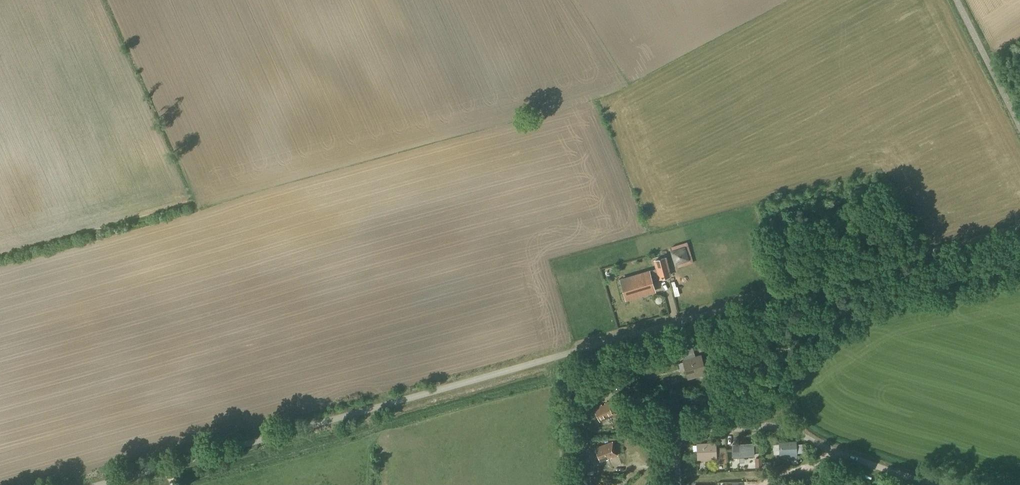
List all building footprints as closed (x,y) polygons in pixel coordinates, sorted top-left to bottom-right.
[(676,263),(678,268),(694,263),(687,242),(671,247),(673,252),(676,263)] [(659,280),(672,276),(666,256),(654,260),(656,269),(649,271),(649,272),(621,280),(627,299),(654,291),(651,281),(659,279),(659,280)] [(680,281),(675,283),(680,298),(685,296),(680,281)] [(687,380),(707,374),(702,354),(695,356),(682,360),(685,373),(687,380)] [(617,415),(610,400),(604,403),(605,404),(603,405),(602,406),(601,404),(593,408),(597,418),(599,423),(617,415)] [(611,459),(618,456),(613,441),(604,444),(595,448),(598,458),(600,463),(609,460),(608,458),(611,457),(611,459)] [(754,456),(753,441),(733,442),(733,457),(754,456)] [(798,458),(796,441),(779,442),(780,455),(790,455),(790,458),(798,458)] [(697,460),(717,459),(716,442),(697,443),(697,460)]
